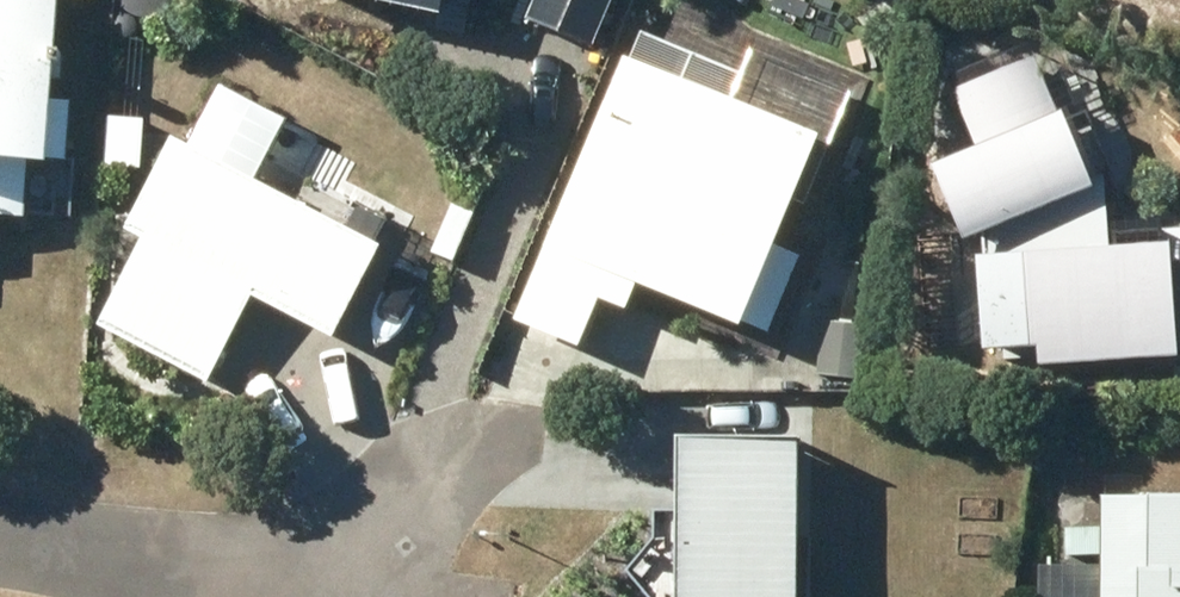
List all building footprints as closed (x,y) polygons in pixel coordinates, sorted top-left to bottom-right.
[(21,220),(25,167),(46,169),(47,161),(63,162),(68,101),(48,100),(57,0),(0,0),(0,218),(21,220)] [(438,20),(442,0),(341,0),(438,20)] [(523,22),(587,48),(607,0),(532,0),(523,22)] [(623,57),(511,319),(577,347),(597,300),(622,310),(632,285),(737,330),(818,139),(722,98),(732,76),(665,47),(655,70),(623,57)] [(930,169),(963,246),(976,240),(978,270),(985,270),(989,342),(1021,340),(1022,352),(1037,351),(1038,368),(1175,360),(1169,261),(1179,260),(1179,227),(1073,233),(1071,199),(1092,190),(1034,57),(953,92),(977,148),(930,169)] [(95,323),(204,383),(252,297),(330,340),(379,250),(367,244),(381,218),(347,200),(333,226),(244,177),(259,149),(250,144),(263,121),(218,96),(189,149),(171,139),(122,226),(142,237),(95,323)] [(820,321),(816,375),(860,378),(864,324),(820,321)] [(676,596),(796,596),(801,442),(682,438),(676,596)] [(1103,499),(1103,528),(1063,528),(1062,555),(1101,556),(1100,567),(1037,567),(1037,596),(1179,596),(1179,500),(1103,499)]
